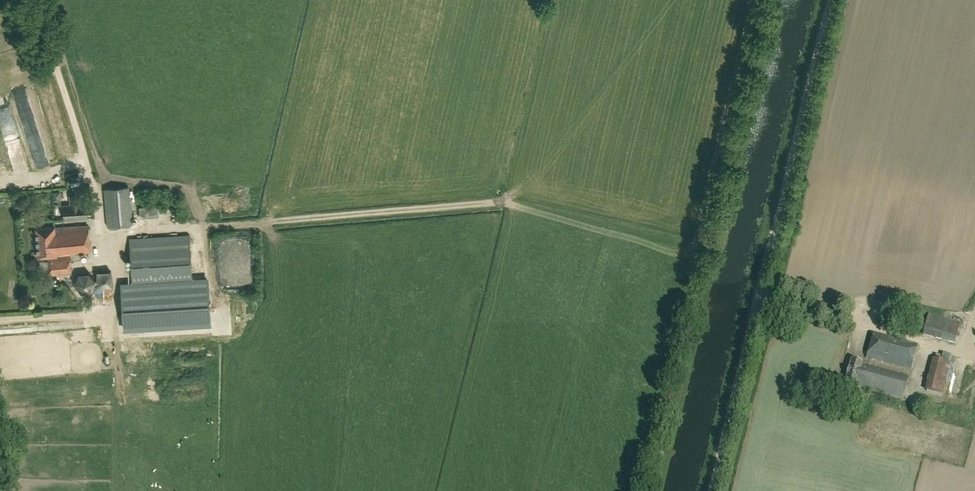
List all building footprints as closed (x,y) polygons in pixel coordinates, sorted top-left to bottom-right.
[(37,90),(40,106),(56,103),(52,86),(37,90)] [(22,89),(11,92),(16,109),(26,106),(22,89)] [(59,113),(44,117),(47,126),(62,122),(59,113)] [(7,139),(12,162),(21,161),(16,137),(7,139)] [(108,226),(132,224),(129,187),(105,189),(108,226)] [(65,219),(88,218),(87,203),(81,204),(80,196),(70,197),(70,204),(63,205),(65,219)] [(55,227),(36,228),(38,257),(48,256),(50,275),(71,273),(70,260),(81,259),(81,252),(90,251),(88,225),(55,228),(55,227)] [(131,272),(121,273),(123,303),(124,311),(124,318),(135,317),(201,313),(209,313),(208,301),(208,268),(192,269),(190,235),(129,238),(131,272)] [(97,272),(98,287),(113,286),(111,271),(97,272)] [(89,272),(79,273),(74,283),(81,292),(91,291),(96,281),(89,272)] [(954,343),(960,323),(940,318),(935,338),(954,343)] [(918,345),(874,333),(867,358),(911,370),(918,345)] [(950,364),(932,359),(928,375),(947,379),(950,364)] [(851,361),(845,384),(855,387),(856,386),(903,399),(909,378),(862,365),(862,364),(851,361)] [(947,379),(928,375),(924,392),(942,396),(947,379)]
